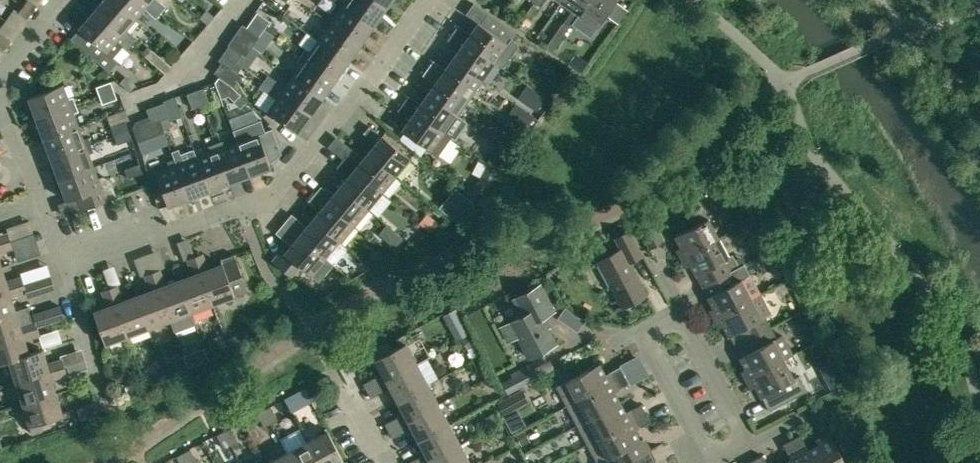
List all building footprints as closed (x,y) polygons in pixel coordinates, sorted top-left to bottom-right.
[(23,6),(31,12),(36,6),(28,0),(27,0),(23,6)] [(93,11),(132,44),(137,39),(126,29),(135,19),(113,0),(103,0),(93,11)] [(147,0),(113,0),(135,19),(144,8),(155,18),(160,12),(147,0)] [(160,12),(165,6),(158,0),(147,0),(160,12)] [(385,9),(373,0),(346,0),(343,5),(372,26),(385,9)] [(391,0),(373,0),(385,9),(391,0)] [(560,2),(572,11),(564,23),(570,27),(589,0),(562,0),(560,2)] [(570,27),(576,31),(584,19),(596,28),(616,0),(589,0),(570,27)] [(360,44),(372,26),(343,5),(335,16),(330,13),(326,19),(360,44)] [(26,18),(31,12),(23,6),(18,12),(26,18)] [(127,50),(132,44),(93,11),(78,28),(83,32),(74,42),(110,73),(118,63),(114,59),(124,48),(127,50)] [(269,21),(257,12),(251,20),(264,29),(269,21)] [(517,40),(512,37),(515,32),(487,13),(480,23),(478,22),(467,37),(463,34),(466,31),(458,25),(452,32),(494,62),(503,68),(517,48),(517,40)] [(347,61),(360,44),(326,19),(321,25),(326,29),(318,40),(347,61)] [(259,36),(264,29),(251,20),(246,27),(259,36)] [(494,62),(452,32),(447,40),(455,45),(458,42),(462,45),(452,58),(482,79),(494,62)] [(335,79),(347,61),(318,40),(309,51),(305,48),(301,55),(335,79)] [(546,47),(552,52),(557,44),(551,40),(546,47)] [(223,53),(236,61),(241,54),(229,46),(223,53)] [(236,61),(223,53),(218,60),(230,69),(236,61)] [(293,75),(322,97),(335,79),(301,55),(296,61),(299,63),(301,64),(293,75)] [(482,79),(452,58),(442,72),(438,69),(441,66),(433,60),(428,68),(469,97),(482,79)] [(457,115),(458,112),(469,97),(428,68),(422,75),(430,81),(433,77),(437,80),(427,94),(457,115)] [(310,114),(322,97),(293,75),(285,87),(280,84),(276,90),(310,114)] [(113,89),(110,81),(96,87),(99,95),(113,89)] [(229,84),(223,91),(234,101),(240,94),(229,84)] [(28,97),(36,118),(75,104),(73,97),(67,98),(62,85),(28,97)] [(195,91),(200,105),(209,102),(203,88),(195,91)] [(546,97),(532,88),(523,102),(537,111),(545,98),(546,97)] [(116,98),(113,89),(99,95),(102,103),(116,98)] [(297,132),(310,114),(276,90),(271,96),(276,99),(267,111),(297,132)] [(192,108),(200,105),(195,91),(186,94),(192,108)] [(457,115),(427,94),(417,108),(413,105),(416,101),(408,96),(403,103),(451,137),(453,133),(457,133),(460,131),(461,127),(460,123),(463,119),(457,115)] [(154,106),(160,120),(168,117),(163,103),(154,106)] [(402,130),(431,151),(438,156),(451,137),(403,103),(397,110),(406,116),(408,113),(412,115),(402,130)] [(516,103),(506,116),(525,129),(535,116),(516,103)] [(36,118),(44,139),(78,126),(73,113),(78,111),(75,104),(36,118)] [(160,120),(154,106),(146,109),(152,123),(160,120)] [(128,130),(125,122),(111,127),(114,136),(128,130)] [(78,126),(44,139),(51,159),(90,144),(88,137),(82,139),(78,126)] [(368,153),(395,176),(410,158),(382,135),(382,136),(370,127),(364,133),(372,140),(375,137),(379,140),(368,153)] [(250,136),(236,141),(250,175),(271,168),(258,134),(256,128),(248,131),(250,136)] [(128,130),(114,136),(117,144),(131,139),(128,130)] [(230,183),(250,175),(236,141),(224,146),(222,141),(215,144),(230,183)] [(51,159),(59,179),(93,167),(88,153),(93,151),(90,144),(51,159)] [(197,156),(209,191),(230,183),(215,144),(208,146),(210,151),(197,156)] [(189,198),(209,191),(197,156),(196,157),(193,150),(181,154),(179,149),(172,151),(174,159),(189,198)] [(381,193),(395,176),(368,153),(357,166),(353,163),(356,160),(348,153),(343,160),(381,193)] [(488,164),(498,171),(503,164),(493,157),(488,164)] [(168,206),(189,198),(174,159),(167,161),(169,166),(155,172),(168,206)] [(368,209),(381,193),(343,160),(337,167),(344,173),(348,170),(351,173),(340,186),(368,209)] [(139,164),(124,169),(128,178),(142,172),(139,164)] [(488,165),(480,180),(490,188),(498,172),(488,165)] [(97,178),(93,167),(59,179),(72,214),(116,197),(110,179),(102,176),(97,178)] [(480,180),(467,195),(476,203),(490,188),(480,180)] [(354,226),(368,209),(340,186),(329,199),(325,196),(328,193),(320,186),(315,193),(354,226)] [(354,226),(315,193),(309,200),(317,206),(320,203),(323,206),(314,218),(341,241),(354,226)] [(681,259),(719,239),(708,219),(704,221),(699,210),(689,215),(695,226),(675,237),(681,248),(676,250),(681,259)] [(340,243),(341,241),(314,218),(307,226),(291,214),(283,223),(333,265),(347,248),(340,243)] [(637,225),(650,248),(665,239),(652,216),(637,225)] [(272,260),(291,276),(299,266),(318,282),(333,265),(283,223),(275,233),(290,245),(284,253),(281,250),(272,260)] [(646,295),(629,263),(628,261),(641,254),(628,229),(614,237),(619,247),(596,260),(622,308),(627,305),(629,307),(637,303),(636,301),(646,295)] [(10,241),(8,233),(0,235),(0,244),(10,241)] [(398,235),(390,244),(395,248),(403,239),(398,235)] [(719,239),(681,259),(685,267),(690,265),(696,276),(697,276),(702,286),(731,271),(739,267),(731,253),(727,255),(719,239)] [(10,241),(0,244),(0,252),(13,248),(10,241)] [(202,254),(195,257),(212,305),(248,291),(234,255),(221,259),(222,264),(208,269),(202,254)] [(191,312),(212,305),(195,257),(188,259),(193,274),(179,280),(191,312)] [(24,285),(21,277),(6,281),(1,267),(0,268),(0,292),(24,285)] [(191,312),(179,280),(165,285),(159,270),(152,272),(169,320),(173,332),(195,324),(191,312)] [(737,281),(731,271),(702,286),(708,297),(707,297),(713,309),(709,311),(713,320),(751,300),(740,280),(737,281)] [(148,328),(169,320),(152,272),(145,275),(150,290),(136,296),(148,328)] [(24,285),(0,292),(0,315),(15,310),(10,296),(26,292),(29,297),(55,289),(51,276),(24,285)] [(522,316),(501,328),(508,342),(518,336),(529,358),(555,344),(541,318),(553,311),(540,285),(514,299),(522,316)] [(127,336),(148,328),(136,296),(122,301),(116,286),(109,288),(127,336)] [(105,344),(127,336),(109,288),(102,291),(108,306),(93,312),(105,344)] [(754,337),(771,328),(765,316),(761,318),(751,300),(713,320),(718,328),(722,326),(728,337),(749,326),(754,337)] [(37,326),(64,318),(60,306),(35,314),(35,318),(31,318),(27,306),(15,310),(0,315),(0,338),(37,326)] [(469,333),(460,317),(455,308),(447,313),(442,315),(456,340),(469,333)] [(37,326),(0,338),(0,364),(9,361),(9,360),(29,354),(28,353),(24,340),(40,335),(37,326)] [(783,360),(773,341),(777,339),(771,328),(754,337),(760,347),(740,358),(746,370),(741,372),(746,380),(783,360)] [(375,359),(386,380),(417,363),(406,343),(375,359)] [(42,349),(28,353),(29,354),(9,360),(9,361),(16,382),(64,367),(62,359),(46,364),(42,349)] [(793,379),(783,360),(746,380),(750,389),(755,387),(761,398),(761,397),(768,411),(807,391),(799,376),(793,379)] [(511,375),(502,380),(508,392),(536,378),(528,362),(509,371),(511,375)] [(428,384),(417,363),(386,380),(397,400),(428,384)] [(566,381),(576,401),(625,375),(620,366),(605,375),(599,364),(566,381)] [(16,382),(23,404),(56,394),(51,379),(67,374),(64,367),(16,382)] [(825,380),(831,390),(843,384),(837,374),(825,380)] [(630,384),(625,375),(576,401),(587,420),(620,402),(614,392),(630,384)] [(367,390),(381,383),(377,376),(363,383),(367,390)] [(384,390),(381,383),(367,390),(371,397),(384,390)] [(319,397),(311,384),(305,388),(312,401),(319,397)] [(438,404),(428,384),(397,400),(407,421),(438,404)] [(522,388),(496,402),(504,415),(530,401),(522,388)] [(63,416),(56,394),(23,404),(32,433),(42,430),(39,423),(63,416)] [(587,420),(597,439),(645,413),(641,404),(625,412),(620,402),(587,420)] [(438,404),(407,421),(418,441),(449,425),(438,404)] [(263,409),(271,423),(278,420),(270,406),(263,409)] [(264,427),(271,423),(263,409),(256,413),(264,427)] [(609,458),(612,462),(628,462),(647,452),(634,430),(650,422),(645,413),(597,439),(607,459),(609,458)] [(388,431),(402,424),(398,417),(385,424),(388,431)] [(402,424),(388,431),(392,438),(406,431),(402,424)] [(460,445),(449,425),(418,441),(429,461),(460,445)] [(230,427),(223,431),(231,445),(238,441),(230,427)] [(307,441),(319,462),(342,462),(344,462),(328,430),(307,441)] [(791,440),(804,462),(849,462),(831,430),(816,438),(819,444),(808,450),(800,435),(791,440)] [(224,448),(231,445),(223,431),(216,435),(224,448)] [(791,440),(782,444),(790,460),(784,462),(804,462),(791,440)] [(307,441),(287,452),(293,462),(319,462),(307,441)] [(429,461),(430,462),(470,462),(460,445),(429,461)] [(189,462),(196,462),(197,462),(190,449),(183,452),(189,462)] [(183,452),(176,456),(180,462),(189,462),(183,452)] [(287,452),(267,462),(293,462),(287,452)]
